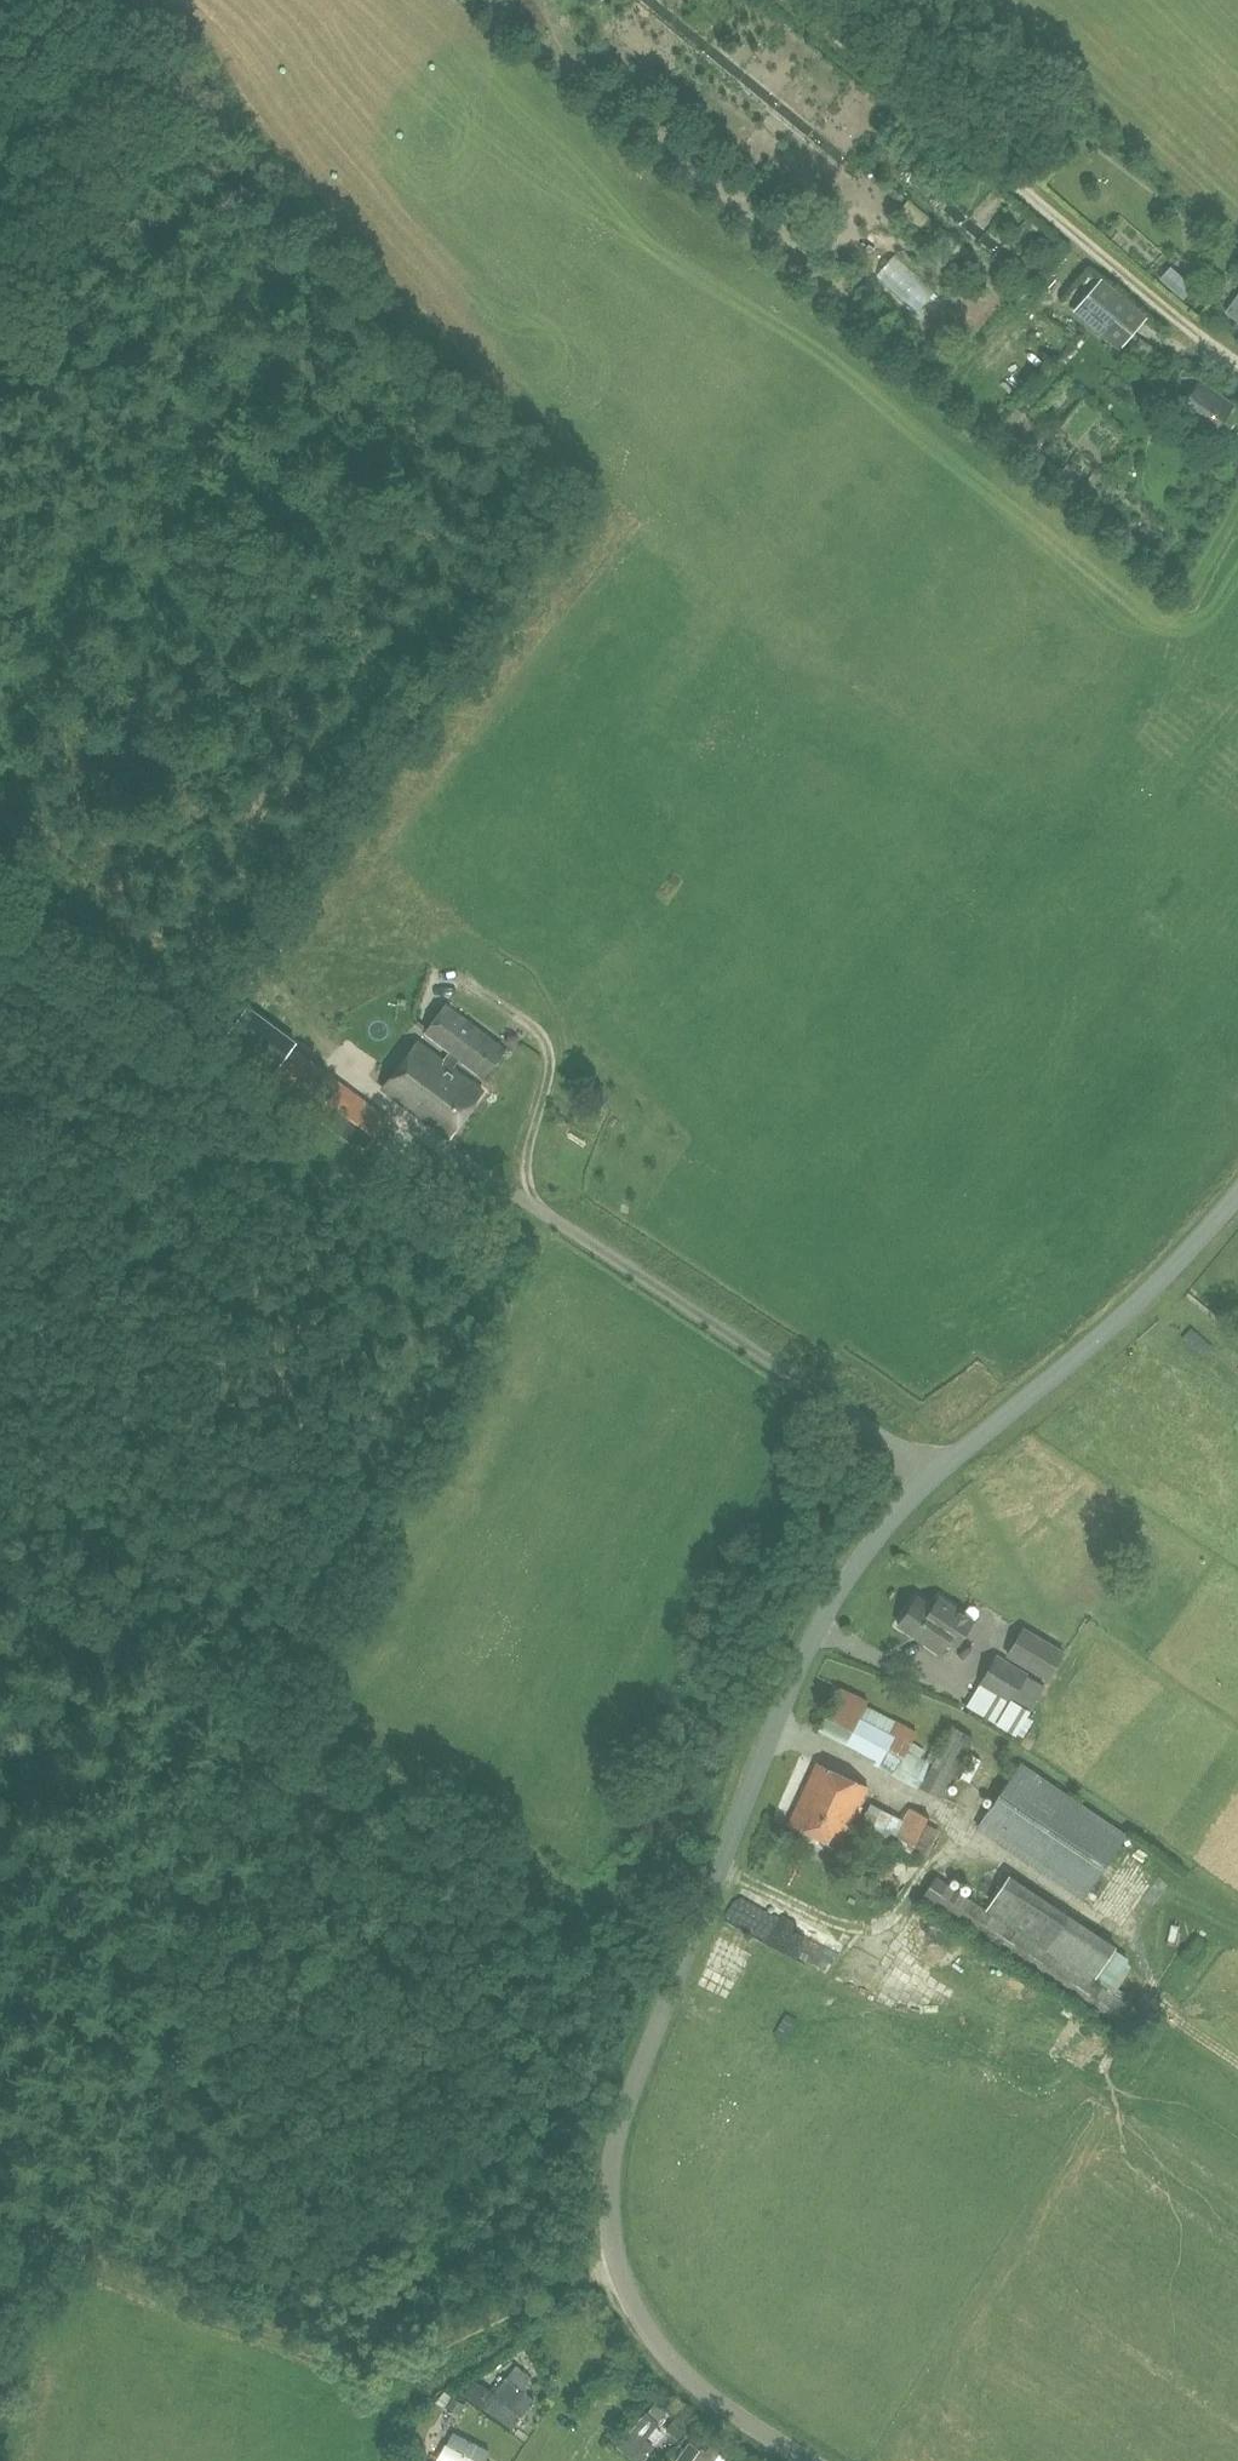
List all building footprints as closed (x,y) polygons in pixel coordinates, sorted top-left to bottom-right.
[(1084,133),(1097,143),(1105,133),(1093,123),(1084,133)] [(1122,346),(1148,316),(1105,278),(1078,308),(1122,346)] [(1224,311),(1237,321),(1237,292),(1224,311)] [(1161,402),(1210,438),(1235,404),(1187,367),(1161,402)] [(282,947),(270,939),(268,941),(260,954),(272,961),(282,947)] [(448,1003),(427,1032),(453,1051),(446,1060),(420,1041),(386,1088),(449,1134),(483,1087),(457,1068),(463,1058),(487,1075),(508,1047),(448,1003)] [(293,1047),(268,1081),(304,1107),(329,1073),(293,1047)] [(388,1117),(358,1094),(334,1128),(365,1150),(388,1117)] [(940,1651),(948,1639),(957,1645),(970,1625),(958,1616),(962,1610),(940,1596),(934,1606),(918,1596),(899,1624),(940,1651)] [(1005,1655),(1049,1680),(1065,1651),(1022,1626),(1005,1655)] [(1016,1735),(1016,1733),(1047,1685),(998,1654),(968,1705),(1016,1735)] [(954,1724),(940,1753),(930,1749),(925,1759),(911,1753),(917,1742),(914,1736),(917,1730),(898,1721),(896,1725),(864,1709),(868,1701),(841,1687),(820,1729),(878,1757),(876,1762),(944,1795),(974,1734),(954,1724)] [(1086,1897),(1128,1834),(1021,1762),(978,1825),(1086,1897)] [(847,1833),(868,1786),(815,1763),(789,1823),(841,1846),(856,1853),(861,1839),(847,1833)] [(923,1811),(904,1800),(897,1813),(866,1796),(854,1819),(887,1837),(892,1828),(909,1837),(923,1811)] [(1130,2005),(1110,1992),(1127,1965),(1128,1959),(1114,1949),(1117,1945),(1009,1874),(985,1911),(937,1875),(923,1899),(1114,2034),(1117,2029),(1129,2038),(1144,2015),(1130,2005)] [(893,1994),(905,1985),(896,1972),(883,1982),(893,1994)] [(1010,1999),(1020,1987),(1007,1977),(997,1990),(1010,1999)] [(484,2385),(474,2378),(465,2390),(507,2422),(530,2392),(498,2368),(484,2385)] [(431,2453),(446,2460),(473,2460),(481,2444),(427,2417),(419,2432),(437,2441),(431,2453)] [(664,2460),(695,2460),(705,2448),(686,2433),(664,2460)]
